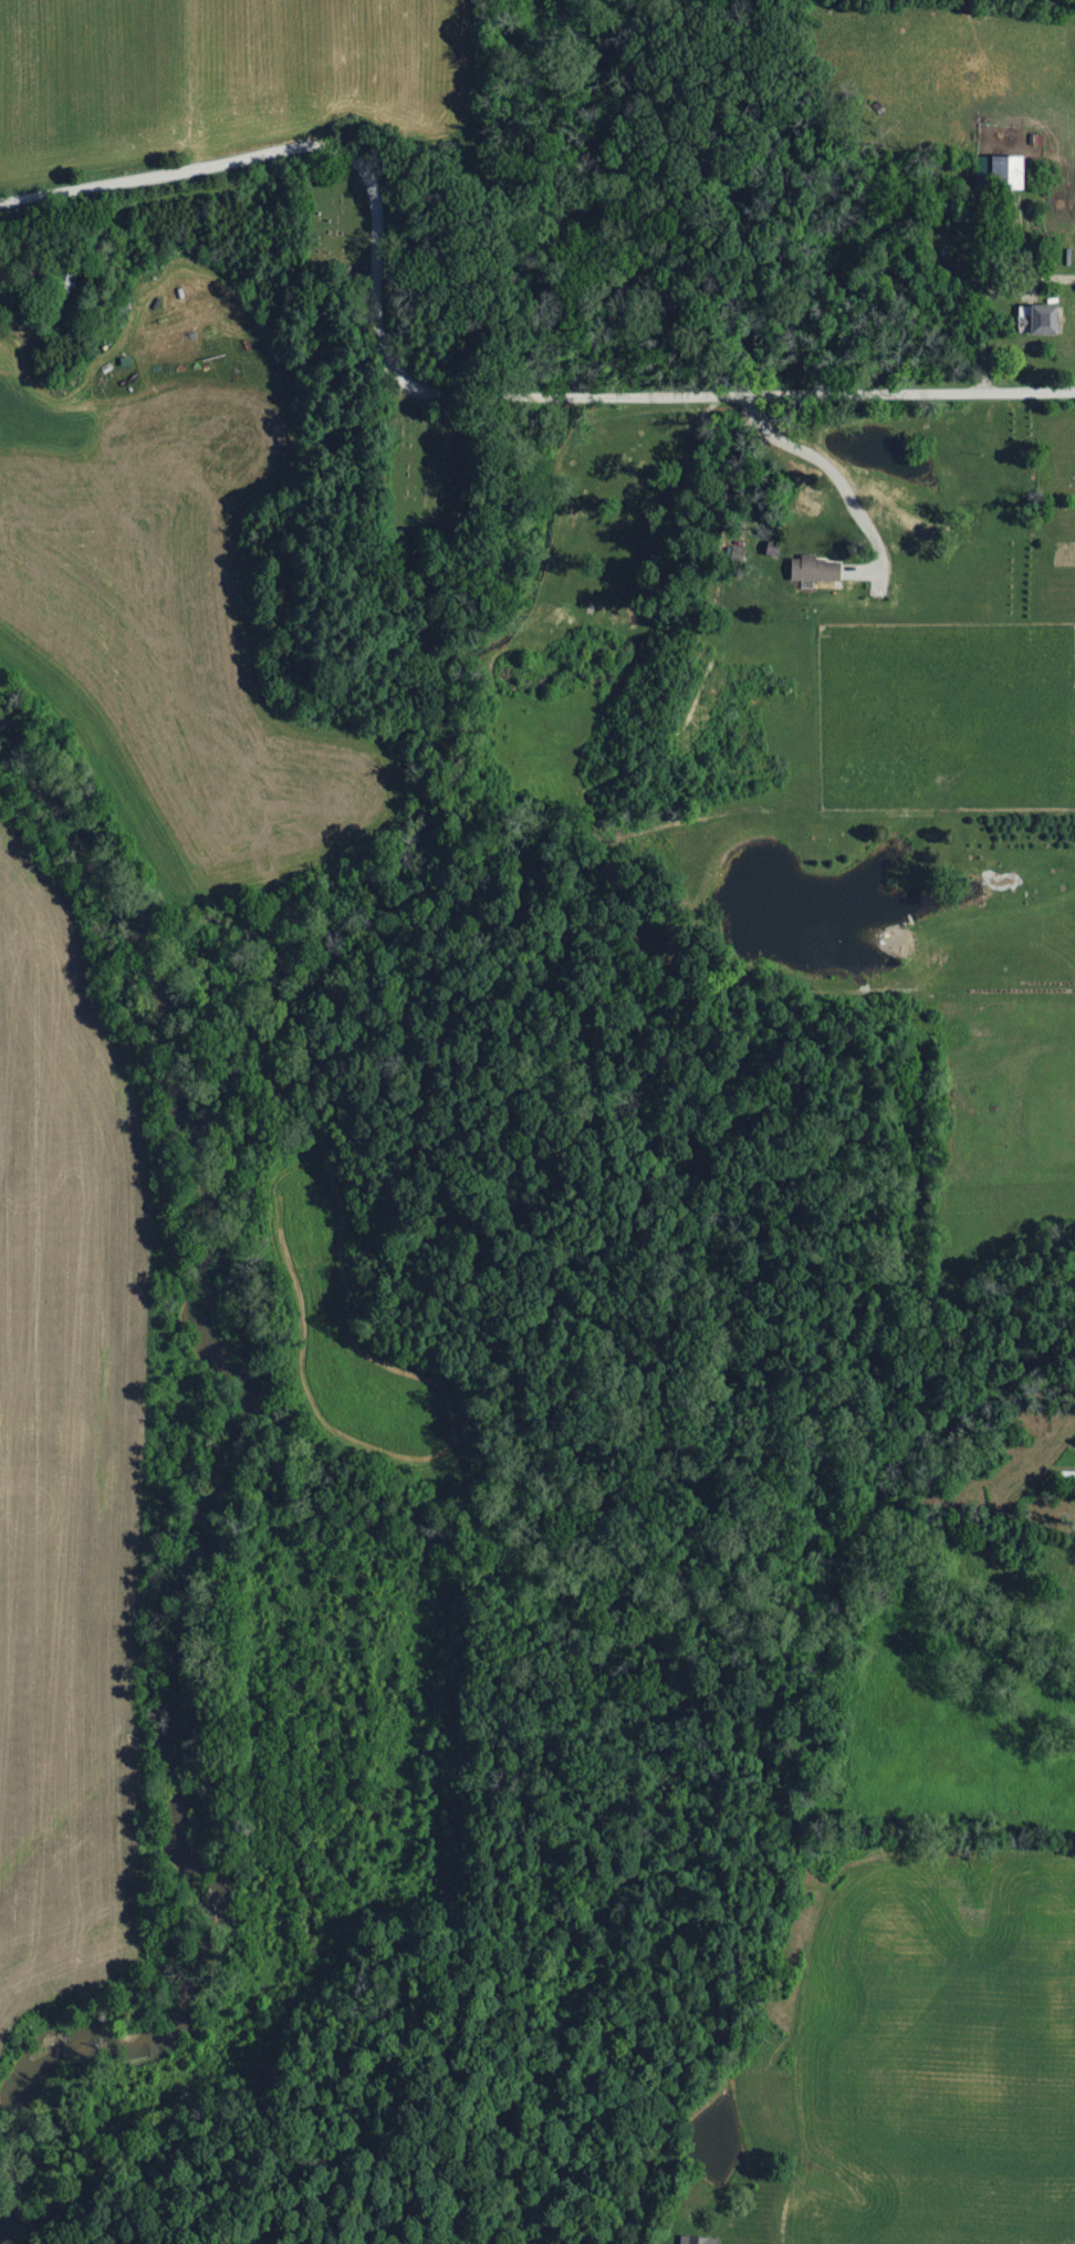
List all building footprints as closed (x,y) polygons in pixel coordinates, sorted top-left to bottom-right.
[(1028,156),(996,156),(996,189),(1027,189),(1028,156)] [(1060,305),(1035,306),(1036,334),(1061,333),(1060,305)] [(1035,306),(1022,306),(1021,328),(1035,328),(1035,306)] [(818,557),(794,556),(793,581),(842,582),(842,562),(818,562),(818,557)]
